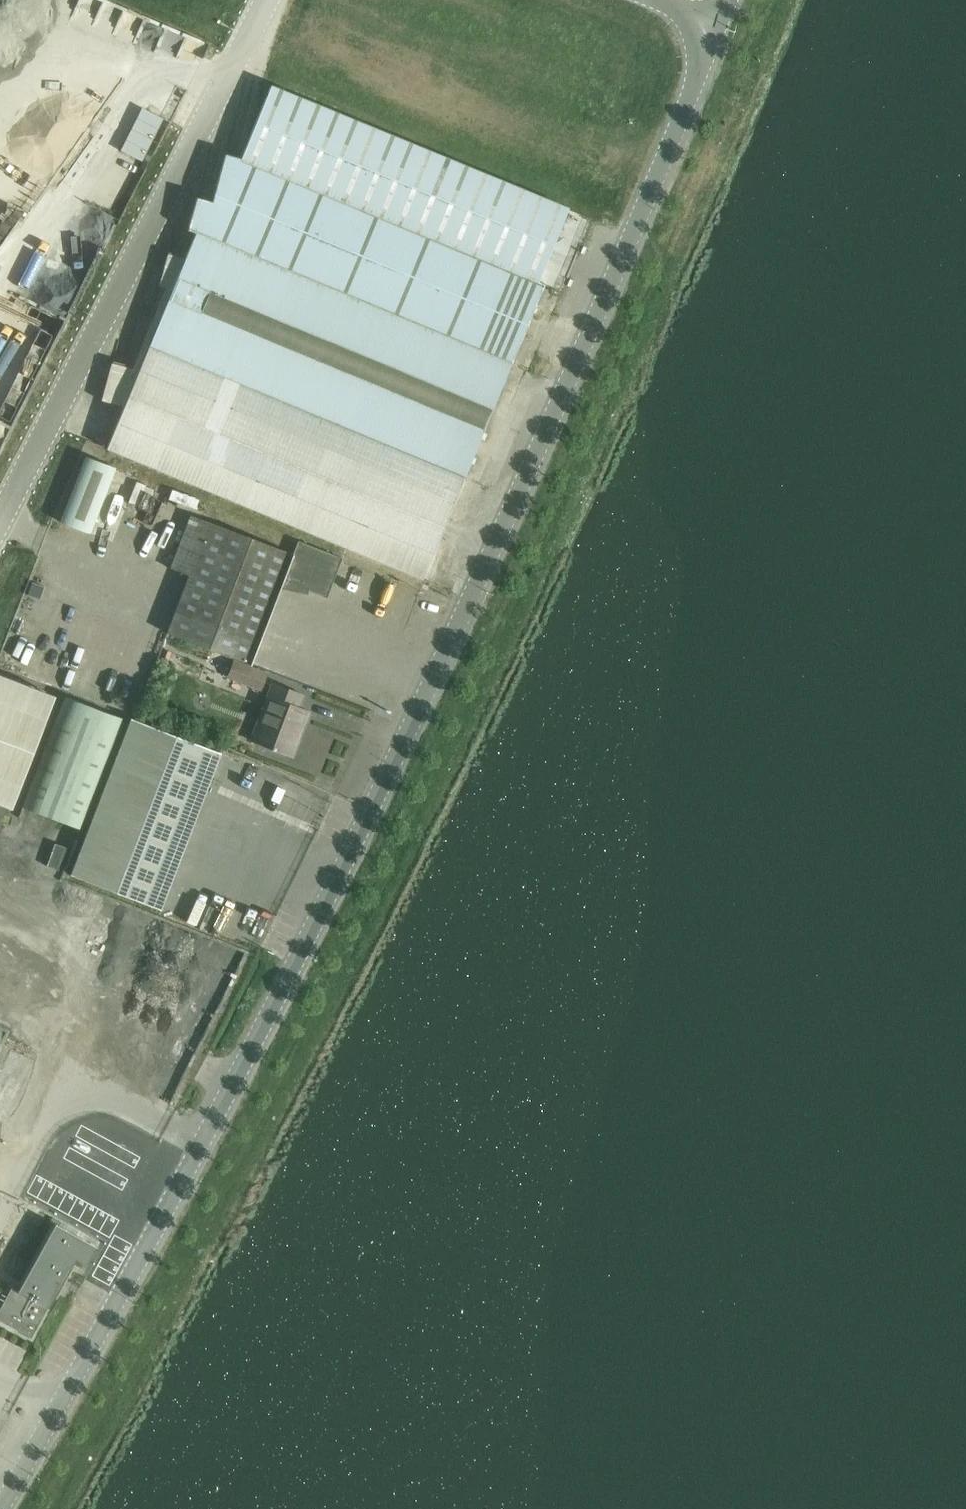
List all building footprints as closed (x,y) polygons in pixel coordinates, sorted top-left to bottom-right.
[(158,42),(177,49),(185,27),(167,20),(158,42)] [(196,233),(185,259),(168,254),(159,286),(166,288),(156,312),(143,343),(133,369),(112,363),(102,401),(124,406),(107,448),(422,579),(465,476),(511,363),(544,285),(537,282),(568,209),(271,86),(241,160),(225,155),(212,203),(196,198),(188,230),(196,233)] [(141,162),(163,119),(141,108),(119,151),(141,162)] [(60,522),(90,533),(115,468),(86,456),(60,522)] [(190,515),(170,569),(189,576),(167,633),(250,665),(279,589),(307,595),(309,591),(327,598),(342,558),(298,541),(293,554),(190,515)] [(256,744),(274,751),(275,750),(288,755),(299,727),(303,728),(309,712),(298,707),(303,695),(273,684),(262,713),(267,715),(256,744)] [(20,812),(76,833),(119,723),(62,701),(20,812)] [(131,718),(71,875),(160,910),(220,753),(131,718)] [(30,1336),(75,1256),(85,1261),(93,1247),(80,1240),(86,1228),(102,1236),(124,1195),(83,1172),(60,1213),(63,1215),(20,1291),(13,1287),(0,1311),(0,1320),(30,1336)]
